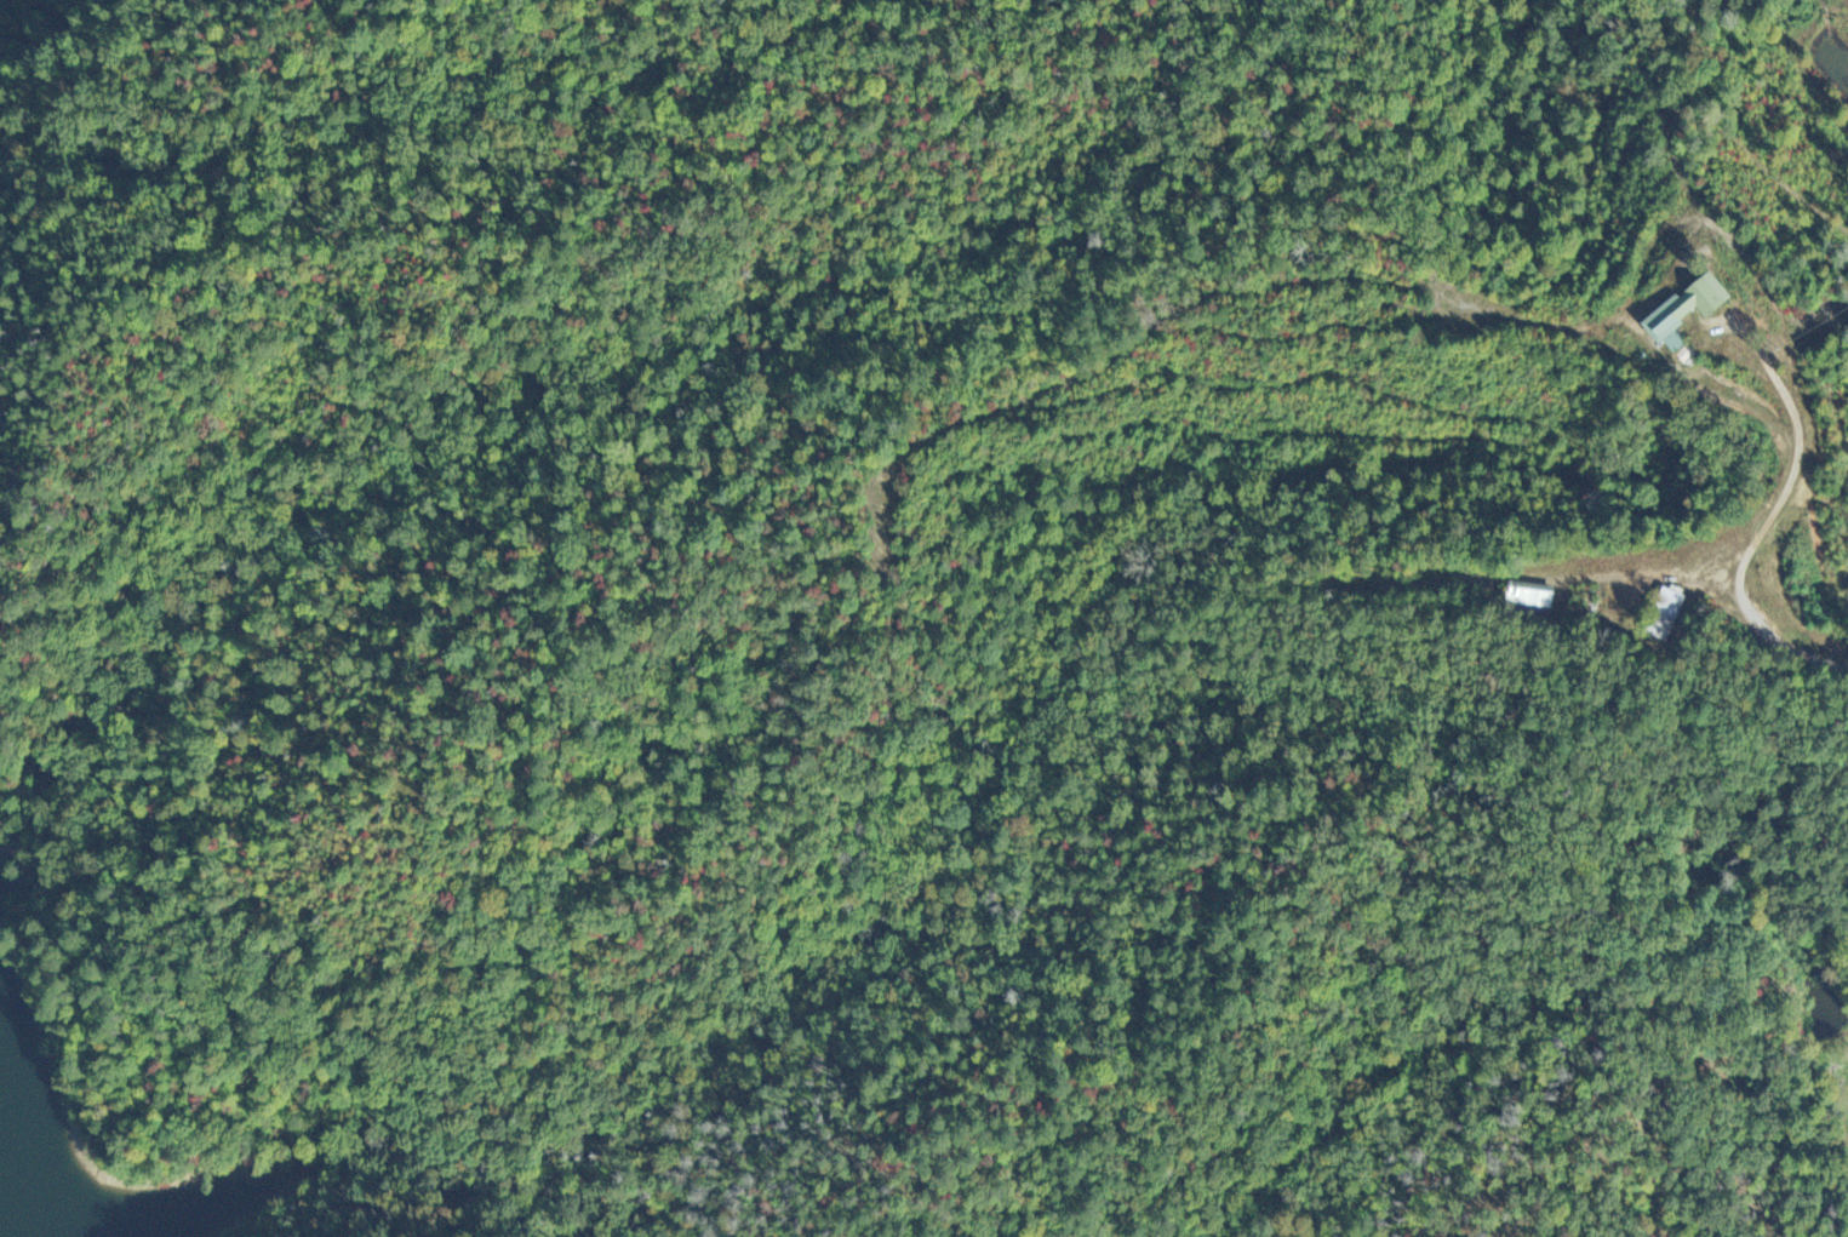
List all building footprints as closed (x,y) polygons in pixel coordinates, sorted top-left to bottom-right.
[(1626,328),(1643,349),(1649,343),(1661,357),(1672,348),(1658,331),(1681,312),(1689,322),(1714,300),(1692,273),(1626,328)] [(1550,590),(1505,585),(1503,608),(1548,612),(1550,590)] [(1638,636),(1660,646),(1681,601),(1658,591),(1638,636)]
